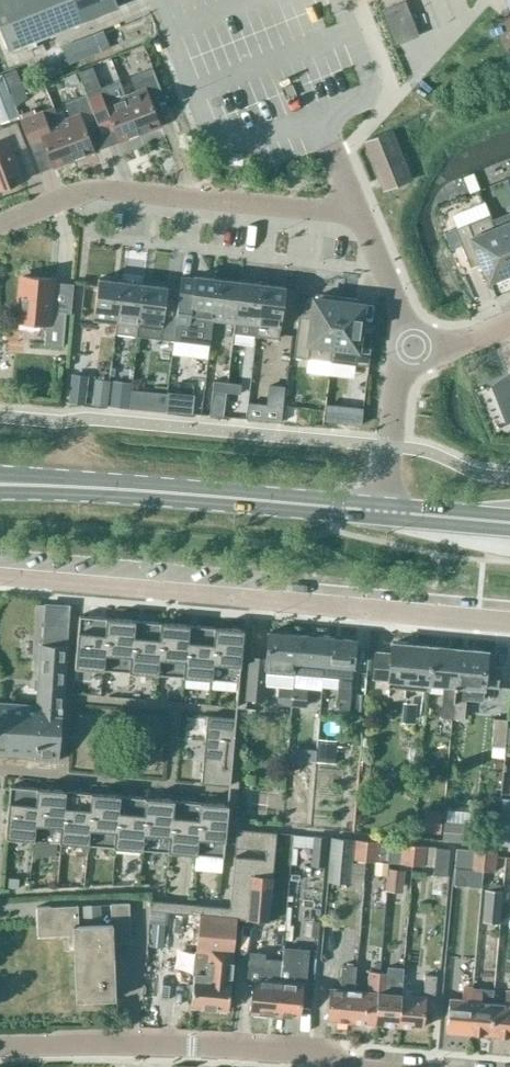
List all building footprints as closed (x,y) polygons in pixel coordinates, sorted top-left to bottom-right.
[(10,50),(69,27),(88,19),(97,15),(117,7),(114,0),(0,0),(0,26),(10,50)] [(405,1),(381,10),(382,12),(395,44),(419,35),(405,1)] [(109,47),(103,32),(62,48),(68,63),(109,47)] [(16,68),(3,73),(9,87),(21,82),(16,68)] [(126,95),(141,133),(162,125),(151,98),(163,93),(153,68),(131,76),(137,91),(126,95)] [(79,80),(76,71),(65,75),(68,85),(79,80)] [(1,75),(0,76),(0,124),(17,118),(1,75)] [(110,85),(87,94),(103,135),(114,131),(118,142),(141,133),(126,95),(120,81),(110,85)] [(103,135),(87,94),(64,103),(70,117),(59,121),(74,159),(96,151),(91,140),(103,135)] [(43,111),(21,119),(31,145),(43,141),(53,167),(74,159),(59,121),(54,106),(43,111)] [(23,179),(13,152),(26,146),(17,122),(0,128),(0,188),(23,179)] [(368,139),(388,188),(413,178),(393,129),(368,139)] [(452,215),(457,227),(455,228),(457,234),(470,267),(483,262),(490,279),(494,277),(496,282),(509,277),(509,265),(496,229),(492,220),(490,214),(485,202),(452,215)] [(492,220),(496,229),(509,265),(509,212),(492,220)] [(180,290),(173,341),(210,345),(211,331),(213,320),(218,279),(195,276),(195,277),(181,276),(180,290)] [(19,321),(47,323),(46,345),(64,346),(67,311),(50,310),(52,279),(24,277),(19,321)] [(93,321),(116,323),(121,282),(98,279),(93,321)] [(218,279),(213,320),(235,323),(240,282),(218,279)] [(121,282),(116,323),(115,334),(138,337),(144,285),(121,282)] [(235,323),(233,334),(256,336),(257,326),(262,285),(240,282),(235,323)] [(167,287),(144,285),(138,337),(160,339),(173,341),(180,290),(167,288),(167,287)] [(262,285),(257,326),(256,336),(279,339),(285,287),(262,285)] [(331,362),(339,297),(319,295),(319,300),(314,299),(311,325),(298,323),(294,357),(331,362)] [(359,300),(339,297),(331,362),(368,367),(372,332),(359,331),(362,305),(358,305),(359,300)] [(85,404),(87,375),(74,374),(71,374),(68,402),(85,404)] [(95,379),(92,404),(106,406),(108,380),(95,379)] [(473,398),(491,393),(487,380),(469,385),(473,398)] [(492,387),(506,421),(509,420),(509,380),(492,387)] [(112,381),(110,406),(127,408),(130,383),(112,381)] [(214,381),(212,390),(226,392),(227,392),(228,382),(214,381)] [(241,384),(228,382),(227,392),(240,394),(241,384)] [(212,390),(211,402),(225,404),(226,392),(212,390)] [(167,392),(165,410),(191,413),(193,395),(167,392)] [(248,401),(245,418),(281,421),(283,405),(270,404),(248,401)] [(350,406),(348,423),(361,425),(362,416),(362,414),(363,407),(350,406)] [(44,604),(37,706),(62,708),(68,619),(69,606),(46,605),(44,604)] [(75,668),(102,670),(106,618),(79,616),(75,668)] [(134,621),(106,618),(102,670),(129,672),(134,621)] [(129,672),(157,675),(162,623),(134,621),(129,672)] [(162,623),(157,675),(185,677),(189,625),(162,623)] [(189,625),(185,677),(212,680),(217,628),(189,625)] [(217,628),(212,680),(239,682),(244,630),(217,628)] [(251,657),(247,698),(264,700),(265,684),(278,685),(294,687),(295,674),(298,635),(269,632),(266,658),(253,657),(251,657)] [(298,635),(295,674),(324,677),(328,637),(298,635)] [(328,637),(324,677),(339,678),(335,711),(349,712),(351,694),(356,640),(328,637)] [(428,683),(432,647),(392,644),(391,655),(377,654),(375,678),(390,680),(389,687),(428,690),(428,683)] [(459,650),(432,647),(428,683),(445,685),(442,718),(453,719),(459,650)] [(459,650),(453,719),(464,720),(466,698),(482,700),(483,688),(484,686),(497,687),(499,668),(492,668),(493,653),(459,650)] [(307,688),(294,687),(292,706),(306,707),(307,688)] [(349,712),(349,715),(364,717),(366,695),(351,694),(349,712)] [(37,706),(0,704),(0,752),(36,755),(35,759),(58,760),(61,722),(62,708),(37,706)] [(299,735),(303,709),(290,707),(286,733),(299,735)] [(201,784),(230,786),(236,718),(207,716),(201,784)] [(507,719),(493,718),(491,747),(505,748),(507,719)] [(334,763),(336,741),(320,740),(318,762),(334,763)] [(302,747),(302,760),(308,761),(315,761),(316,748),(309,747),(302,747)] [(6,838),(33,840),(37,788),(10,786),(6,838)] [(65,791),(37,788),(33,840),(60,843),(65,791)] [(92,793),(65,791),(60,843),(87,845),(92,793)] [(87,845),(115,847),(119,796),(92,793),(87,845)] [(115,847),(142,850),(147,798),(119,796),(115,847)] [(142,850),(169,852),(174,800),(147,798),(142,850)] [(174,800),(169,852),(197,854),(201,803),(174,800)] [(201,803),(197,854),(224,857),(228,805),(201,803)] [(503,803),(500,834),(509,835),(509,804),(503,803)] [(425,812),(423,833),(440,835),(442,813),(425,812)] [(442,840),(472,842),(474,824),(443,822),(442,840)] [(151,901),(150,910),(199,915),(236,918),(246,920),(248,920),(252,875),(273,877),(277,833),(253,831),(237,829),(235,847),(266,850),(265,860),(234,857),(230,908),(154,901),(151,901)] [(313,836),(311,865),(325,867),(327,837),(313,836)] [(327,881),(350,883),(354,839),(330,837),(327,881)] [(353,860),(365,861),(367,841),(355,840),(353,860)] [(367,841),(365,861),(376,862),(378,843),(367,841)] [(401,864),(412,865),(414,846),(403,845),(401,864)] [(414,846),(412,865),(424,866),(426,847),(414,846)] [(436,847),(433,875),(446,877),(449,849),(436,847)] [(456,849),(454,867),(471,869),(471,870),(482,871),(484,852),(456,849)] [(484,852),(482,871),(493,872),(495,853),(484,852)] [(388,870),(387,882),(402,883),(404,871),(388,870)] [(252,875),(248,920),(268,922),(273,877),(252,875)] [(8,877),(7,887),(18,888),(18,878),(8,877)] [(482,922),(500,923),(503,890),(485,889),(482,922)] [(112,943),(130,942),(128,904),(110,905),(110,924),(78,926),(77,905),(36,907),(37,936),(77,935),(80,1000),(115,999),(112,943)] [(99,905),(83,905),(83,917),(100,917),(99,905)] [(441,913),(442,952),(458,952),(457,913),(441,913)] [(228,1009),(236,918),(199,915),(191,1006),(228,1009)] [(317,923),(306,922),(304,936),(316,937),(317,923)] [(164,947),(166,924),(152,923),(150,946),(164,947)] [(279,959),(274,1014),(298,1016),(301,984),(304,985),(307,950),(283,948),(282,959),(279,959)] [(250,1012),(274,1014),(279,959),(265,958),(265,952),(249,951),(246,985),(252,985),(250,1012)] [(353,990),(354,990),(356,965),(342,964),(339,989),(329,988),(326,1019),(350,1021),(353,990)] [(374,1023),(398,1025),(401,994),(403,967),(387,966),(386,973),(379,972),(374,1023)] [(353,990),(350,1021),(374,1023),(379,972),(370,971),(369,983),(368,991),(354,990),(353,990)] [(401,994),(398,1025),(422,1028),(423,1009),(433,1010),(434,998),(435,998),(437,975),(424,974),(422,996),(401,994)] [(446,1029),(468,1032),(472,988),(462,987),(460,1000),(449,999),(446,1029)] [(482,989),(472,988),(468,1032),(490,1034),(492,1002),(493,989),(482,988),(482,989)] [(509,1035),(509,991),(505,990),(504,1003),(492,1002),(490,1034),(509,1035)]
